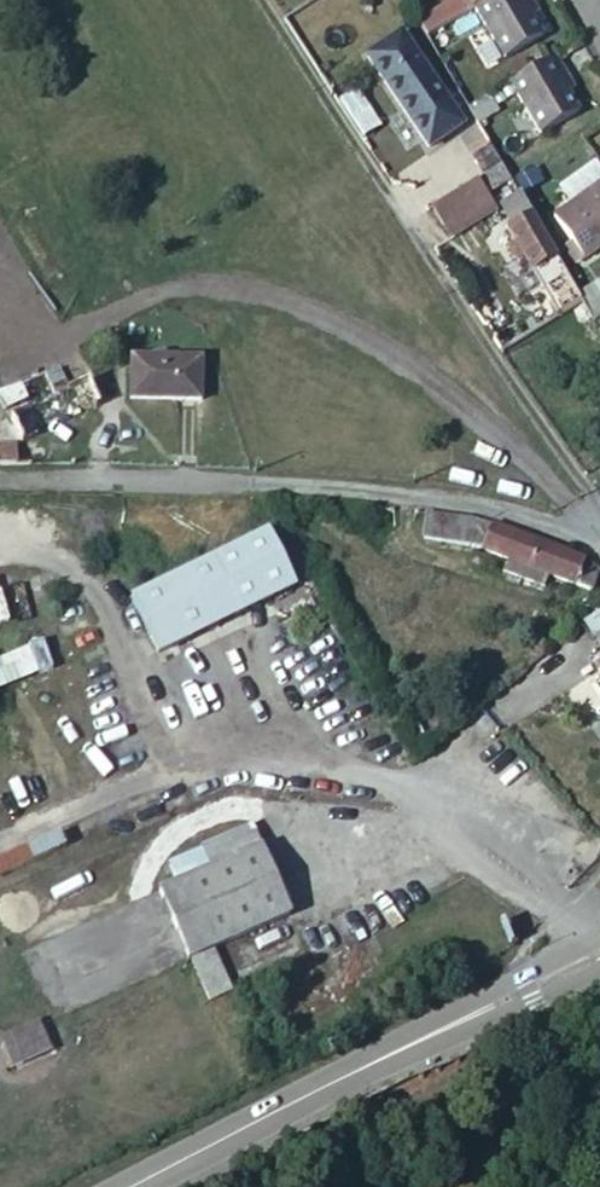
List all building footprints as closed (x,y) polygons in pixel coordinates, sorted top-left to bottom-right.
[(466,16),(473,12),(492,0),(457,0),(457,1),(417,25),(426,39),(466,16)] [(473,12),(502,63),(542,40),(525,11),(519,0),(492,0),(473,12)] [(525,11),(531,7),(527,0),(519,0),(525,11)] [(398,35),(364,55),(419,149),(453,129),(398,35)] [(547,65),(560,88),(568,83),(554,60),(547,65)] [(547,65),(509,87),(539,138),(577,116),(560,88),(547,65)] [(495,94),(468,110),(481,134),(509,117),(495,94)] [(492,190),(509,180),(489,147),(473,158),(492,190)] [(450,242),(498,210),(477,178),(429,209),(450,242)] [(551,218),(580,260),(597,247),(599,245),(599,183),(551,218)] [(540,288),(565,274),(517,194),(500,206),(502,209),(512,226),(506,231),(513,243),(505,248),(513,260),(521,256),(540,288)] [(479,298),(485,307),(523,285),(518,276),(479,298)] [(594,323),(599,318),(599,277),(575,292),(580,300),(594,323)] [(487,333),(499,351),(580,300),(575,292),(571,285),(549,298),(555,308),(548,312),(541,301),(487,333)] [(468,304),(481,324),(490,318),(485,307),(479,298),(468,304)] [(131,355),(129,397),(195,399),(197,357),(160,356),(149,356),(131,355)] [(53,365),(15,383),(22,398),(25,404),(4,414),(15,441),(98,405),(84,377),(64,386),(53,365)] [(15,383),(0,390),(0,401),(3,407),(22,398),(15,383)] [(16,465),(14,445),(0,446),(0,466),(16,465)] [(469,521),(424,514),(422,539),(481,551),(495,554),(505,559),(500,573),(541,587),(547,574),(590,592),(599,570),(561,551),(520,535),(488,525),(469,521)] [(161,589),(170,614),(239,588),(229,563),(185,580),(176,558),(152,567),(161,589)] [(586,616),(599,633),(599,632),(599,605),(586,616)] [(53,668),(41,640),(0,657),(0,690),(53,668)] [(216,880),(220,887),(191,899),(171,908),(199,970),(223,959),(297,925),(257,838),(207,860),(216,880)] [(178,873),(191,899),(220,887),(216,880),(207,860),(178,873)] [(199,970),(211,998),(236,987),(223,959),(199,970)] [(52,1050),(38,1019),(0,1037),(0,1040),(13,1068),(52,1050)]
